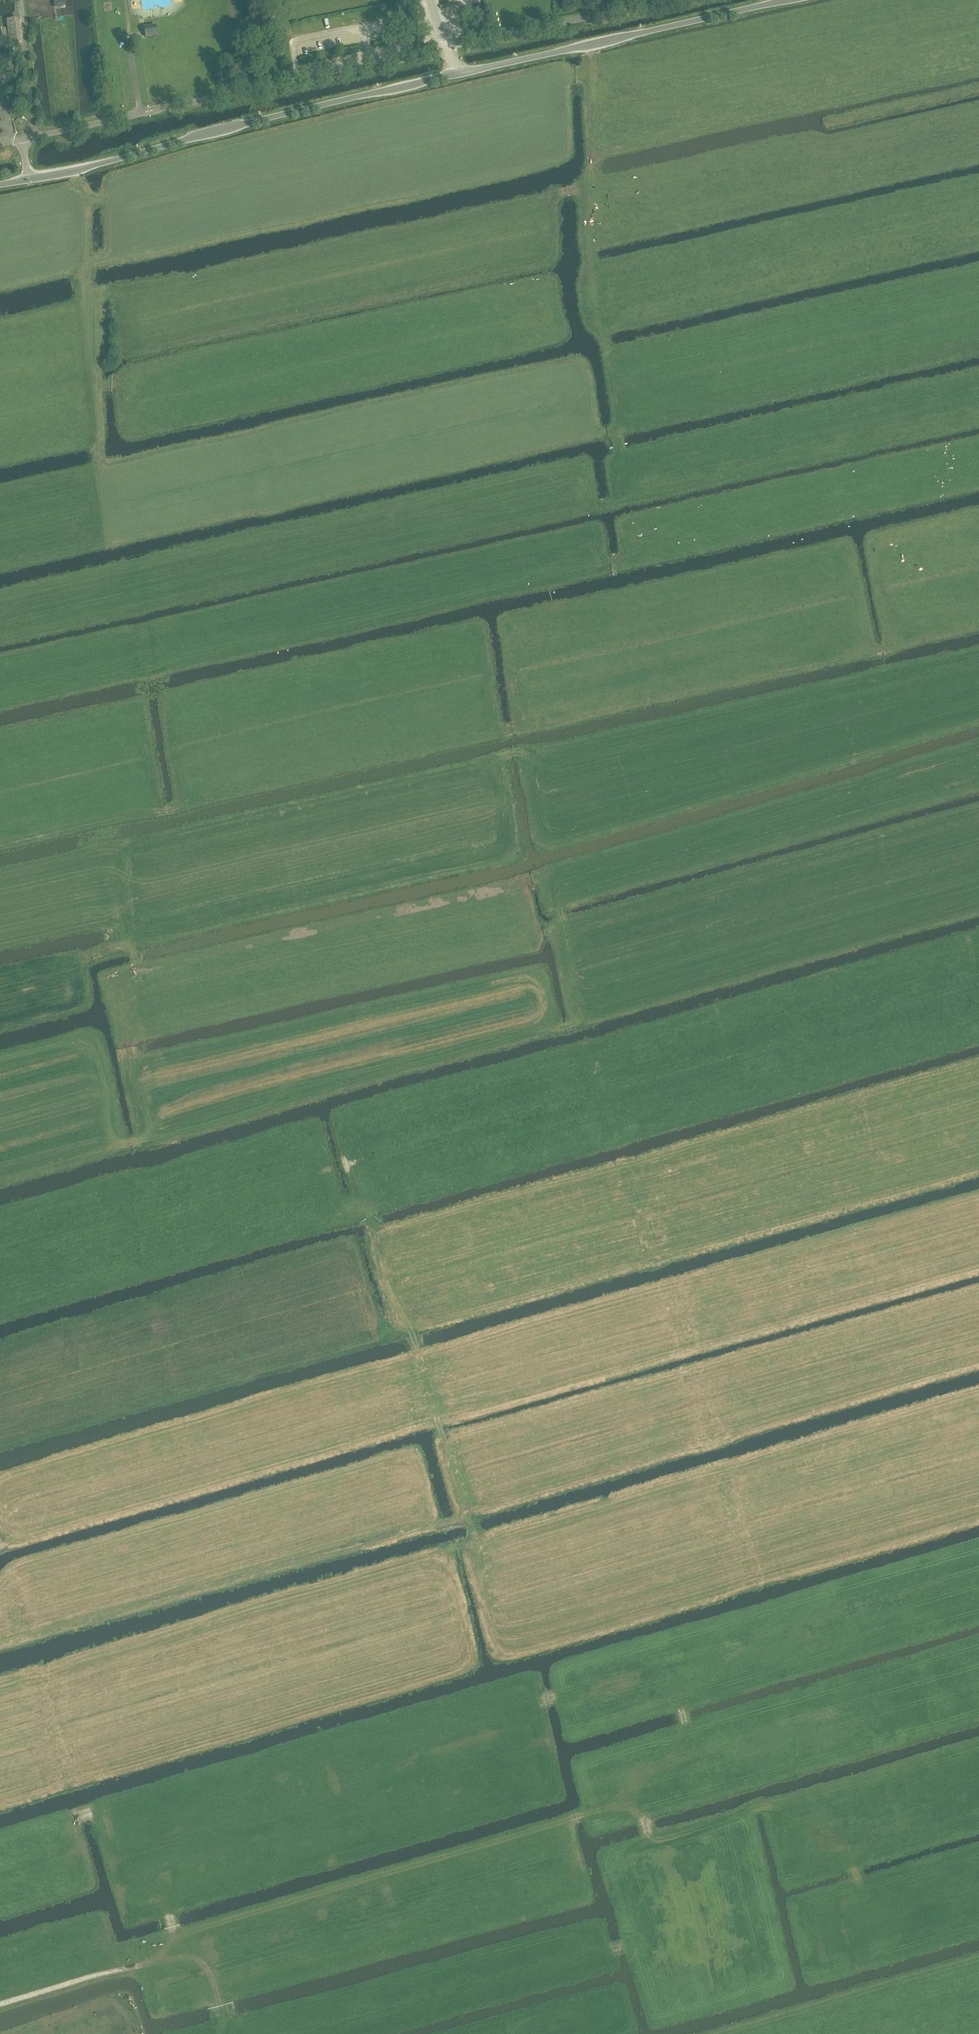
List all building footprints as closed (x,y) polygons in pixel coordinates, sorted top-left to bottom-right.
[(8,21),(0,21),(3,44),(3,52),(20,51),(19,43),(10,43),(8,21)] [(156,26),(145,28),(147,39),(157,37),(156,26)]
